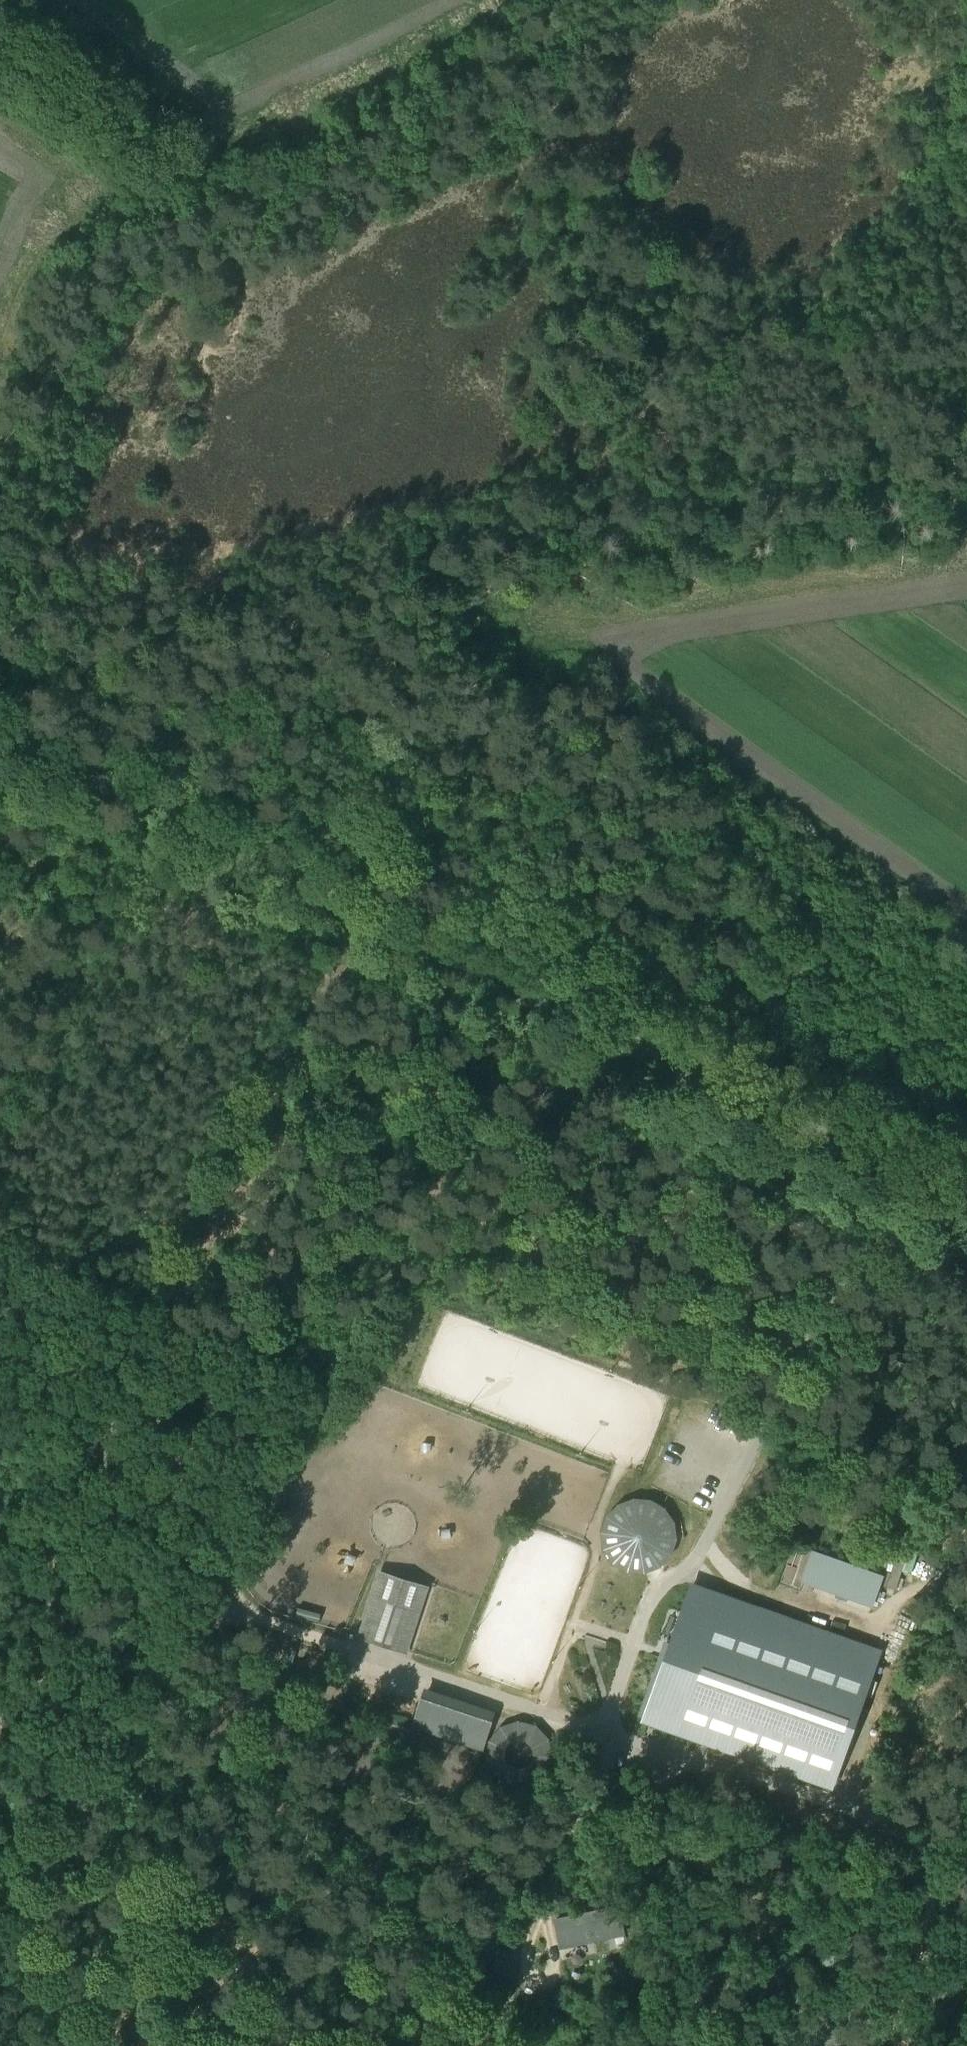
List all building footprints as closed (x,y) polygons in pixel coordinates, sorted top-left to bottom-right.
[(626,1576),(684,1552),(657,1488),(599,1513),(626,1576)] [(803,1580),(849,1596),(859,1568),(813,1551),(803,1580)] [(383,1573),(363,1636),(371,1638),(383,1598),(421,1611),(429,1587),(383,1573)] [(692,1583),(647,1714),(646,1717),(833,1781),(880,1648),(692,1583)] [(393,1645),(408,1650),(415,1630),(400,1625),(393,1645)] [(484,1749),(494,1718),(423,1694),(412,1725),(484,1749)] [(493,1725),(502,1770),(521,1766),(523,1774),(542,1770),(531,1717),(493,1725)] [(551,1919),(558,1945),(607,1931),(600,1905),(551,1919)] [(519,1967),(496,1969),(497,1978),(520,1975),(519,1967)]
